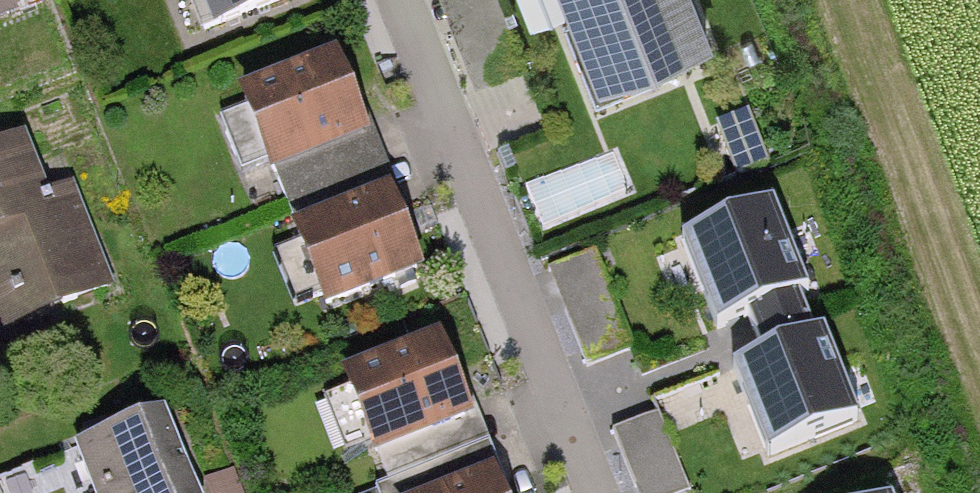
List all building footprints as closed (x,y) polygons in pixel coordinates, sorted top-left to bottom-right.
[(19,0),(0,0),(0,32),(28,21),(19,0)] [(324,0),(214,0),(230,38),(324,0)] [(730,49),(711,0),(575,0),(614,96),(730,49)] [(287,177),(383,139),(351,58),(255,97),(287,177)] [(114,287),(86,210),(62,219),(34,142),(0,154),(0,327),(1,328),(114,287)] [(786,195),(683,232),(717,325),(819,287),(786,195)] [(343,317),(439,279),(407,199),(311,237),(343,317)] [(832,316),(730,354),(764,446),(866,409),(832,316)] [(394,453),(490,415),(458,334),(362,373),(394,453)] [(338,444),(370,435),(355,386),(324,396),(338,444)] [(180,411),(85,446),(103,492),(211,492),(180,411)] [(613,435),(637,492),(690,492),(659,416),(613,435)] [(514,475),(469,492),(521,492),(514,475)]
